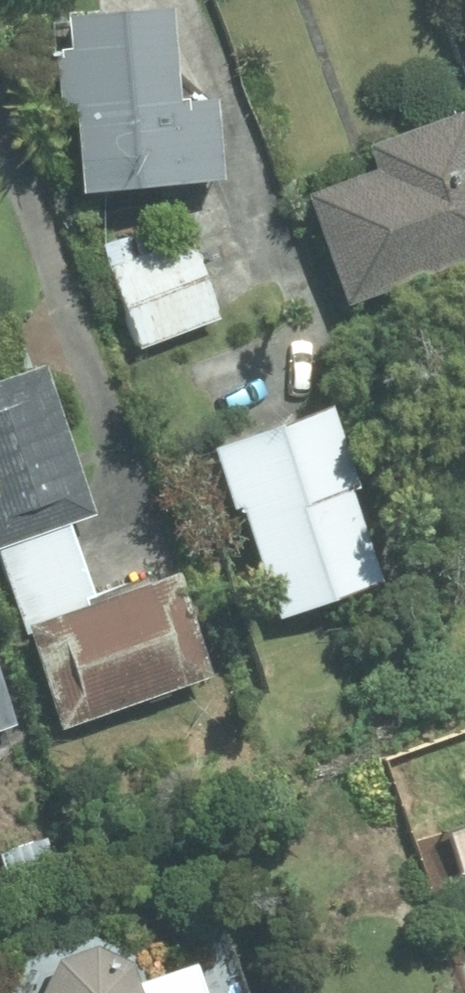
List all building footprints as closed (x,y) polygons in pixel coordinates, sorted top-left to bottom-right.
[(464,27),(464,0),(456,0),(464,27)] [(160,98),(151,3),(46,13),(49,47),(34,48),(39,106),(54,105),(61,192),(177,181),(169,97),(160,98)] [(464,255),(464,114),(461,103),(357,140),(366,164),(297,189),(336,301),(464,255)] [(134,253),(126,233),(97,245),(104,264),(102,266),(131,346),(213,315),(183,234),(134,253)] [(60,519),(87,509),(31,359),(0,371),(0,562),(7,580),(74,557),(60,519)] [(268,615),(370,578),(337,487),(345,484),(314,398),(196,440),(220,506),(227,503),(268,615)] [(88,592),(74,557),(7,580),(20,618),(13,619),(52,725),(202,671),(163,566),(88,592)] [(436,828),(452,870),(464,905),(464,817),(436,828)] [(1,882),(41,868),(29,838),(0,849),(0,879),(1,882)] [(124,963),(85,944),(46,958),(30,992),(135,992),(124,963)]
